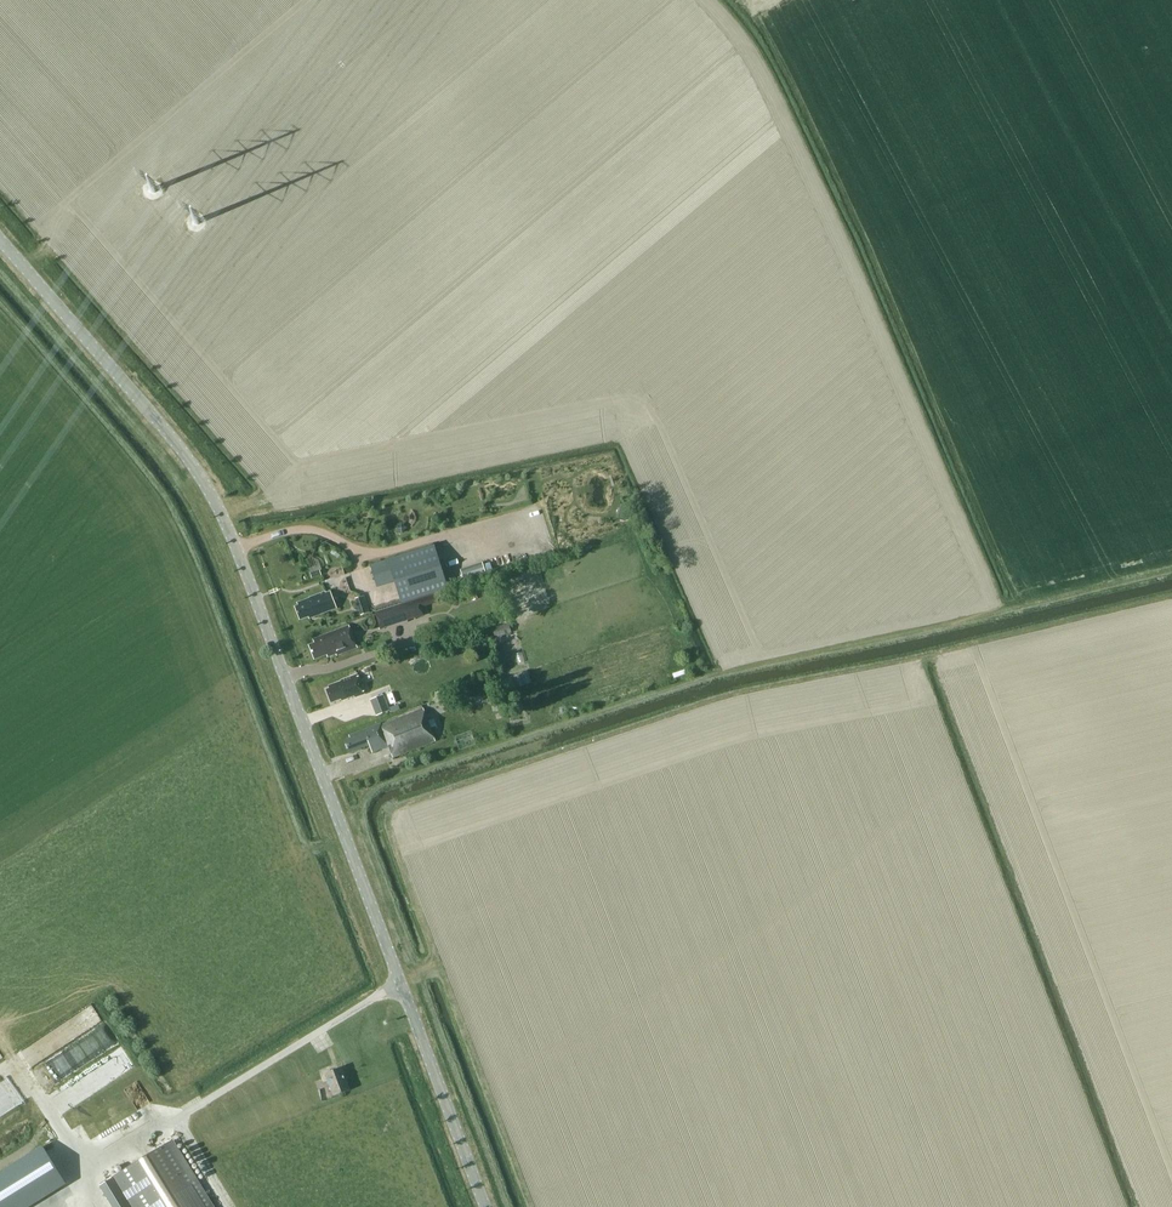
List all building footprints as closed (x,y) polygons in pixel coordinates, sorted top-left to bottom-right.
[(402,604),(448,589),(434,545),(370,565),(377,587),(395,582),(402,604)] [(321,570),(310,573),(312,579),(322,576),(321,570)] [(313,615),(314,617),(337,608),(332,597),(327,595),(326,592),(310,598),(298,603),(299,606),(295,607),(300,620),(313,615)] [(402,605),(407,621),(415,618),(415,619),(424,616),(419,599),(402,605)] [(402,605),(402,604),(375,612),(377,619),(382,617),(385,628),(407,621),(402,605)] [(369,607),(359,610),(361,616),(370,613),(369,607)] [(511,633),(508,622),(492,627),(492,629),(495,638),(511,633)] [(315,660),(328,655),(333,655),(336,654),(337,655),(357,648),(349,626),(314,640),(315,643),(309,646),(315,660)] [(492,629),(487,630),(490,640),(495,638),(492,629)] [(510,690),(532,683),(528,671),(505,678),(510,690)] [(355,696),(356,697),(365,694),(357,675),(342,681),(329,686),(330,689),(327,690),(332,703),(345,698),(345,700),(355,696)] [(370,700),(376,716),(390,711),(384,695),(370,700)] [(389,746),(393,757),(436,741),(424,709),(381,725),(381,724),(349,736),(350,739),(346,740),(350,752),(370,745),(373,753),(389,746)] [(82,1016),(24,1048),(34,1067),(78,1043),(72,1032),(87,1024),(82,1016)] [(337,1096),(354,1092),(347,1067),(331,1071),(337,1096)] [(173,1140),(114,1176),(132,1206),(214,1206),(173,1140)] [(66,1184),(43,1147),(0,1173),(0,1206),(28,1206),(66,1184)] [(100,1185),(113,1206),(130,1206),(112,1178),(100,1185)]
